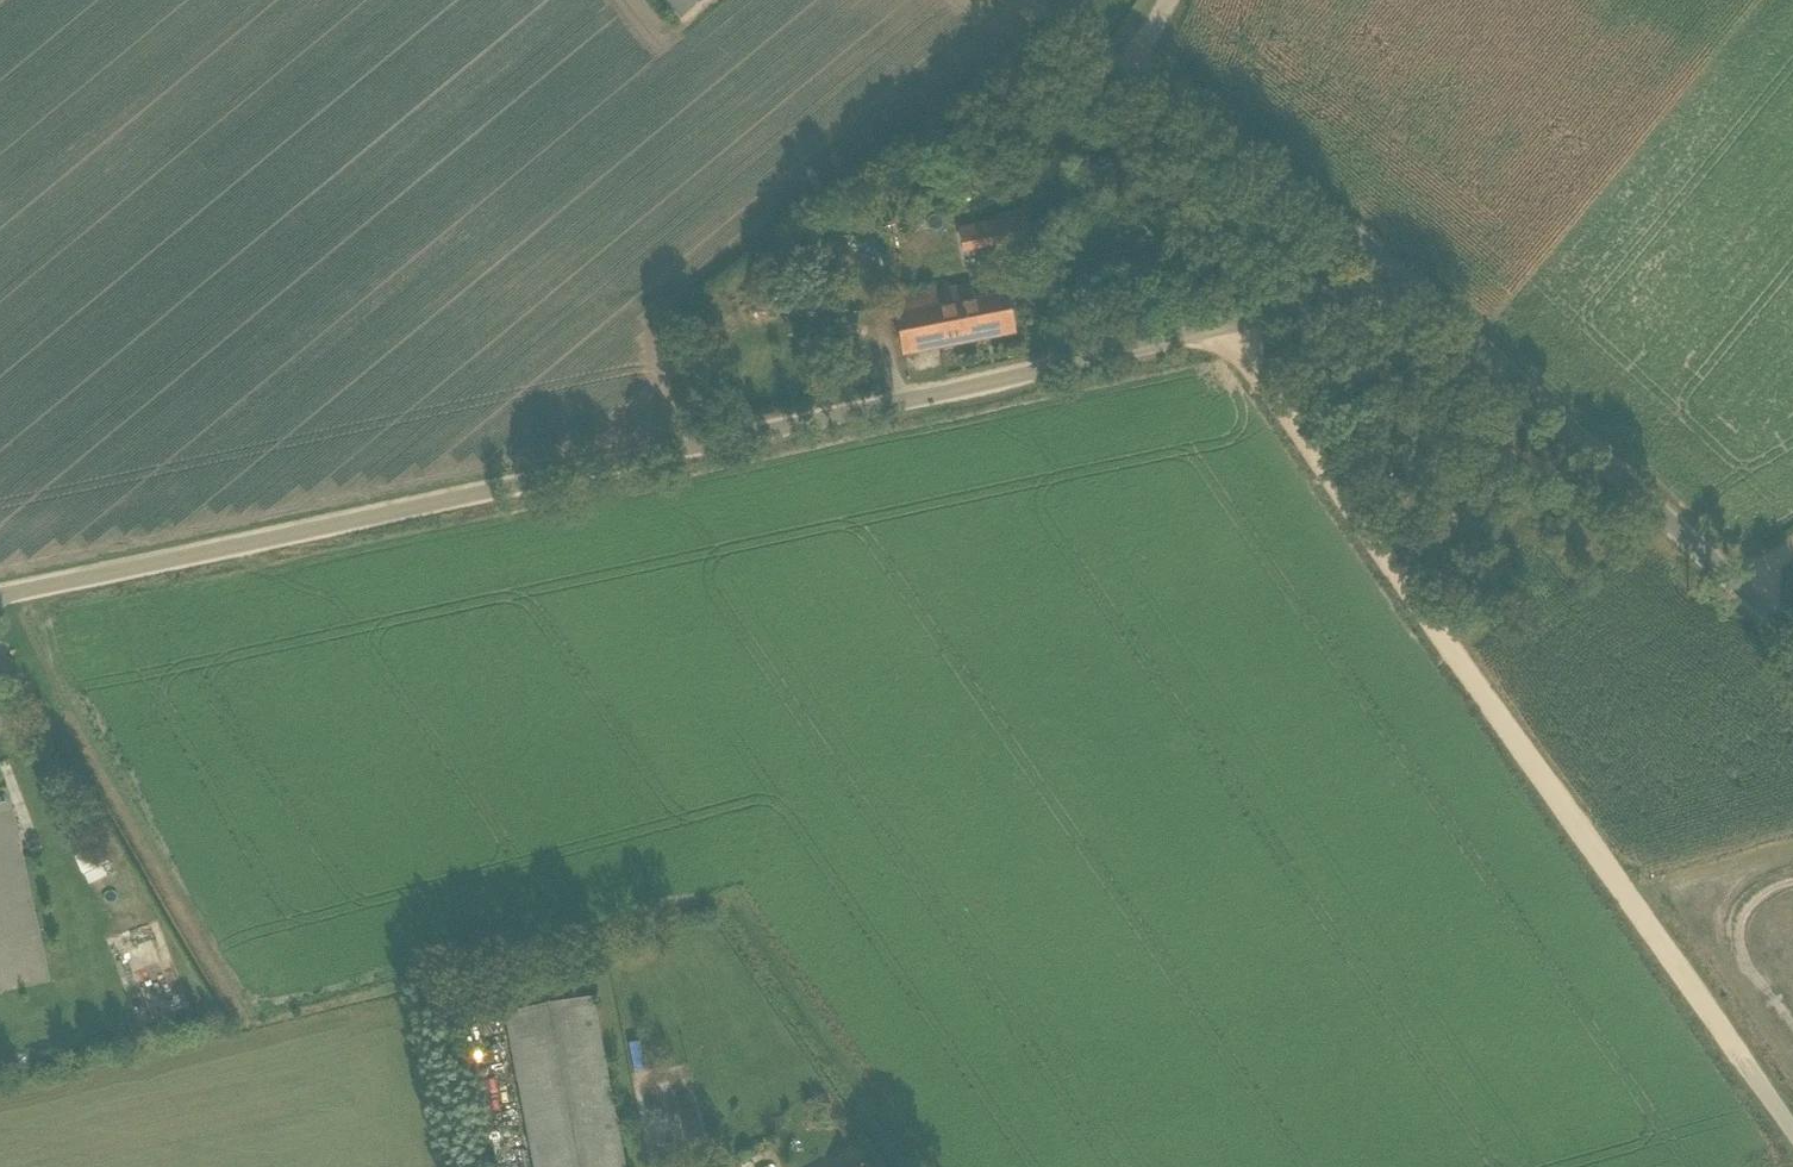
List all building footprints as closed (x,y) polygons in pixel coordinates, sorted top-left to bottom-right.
[(706,0),(661,0),(680,23),(706,0)] [(993,229),(1001,258),(1036,249),(1029,220),(993,229)] [(904,356),(1015,335),(1007,296),(974,303),(971,287),(893,302),(904,356)] [(534,1166),(624,1166),(591,999),(505,1016),(534,1166)]
